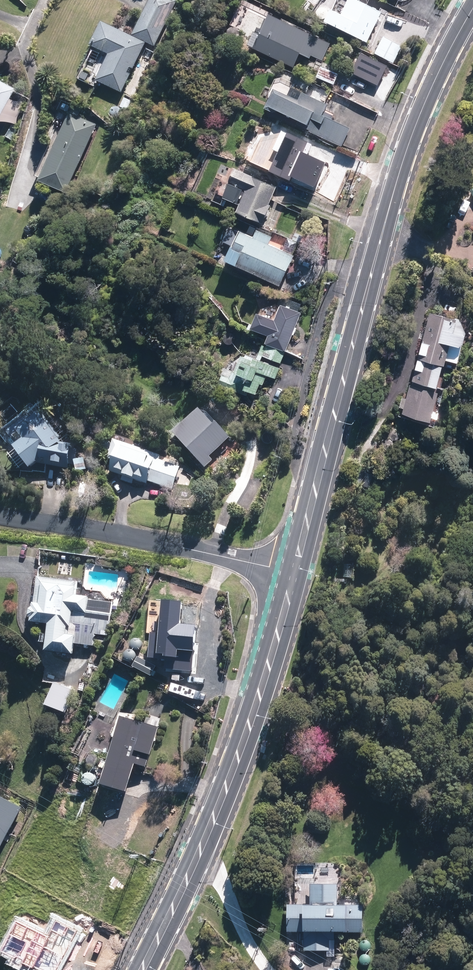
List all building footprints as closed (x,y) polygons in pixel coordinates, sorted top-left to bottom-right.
[(174,0),(148,0),(131,36),(101,22),(90,46),(108,55),(95,81),(122,94),(131,74),(127,73),(130,68),(133,70),(146,43),(155,48),(177,1),(174,0)] [(381,13),(352,0),(348,0),(340,18),(328,13),(323,24),(367,44),(381,13)] [(321,62),(329,44),(268,16),(252,50),(293,69),(299,55),(310,60),(311,57),(321,62)] [(374,54),(393,64),(401,47),(382,38),(374,54)] [(376,59),(360,52),(350,75),(366,83),(376,59)] [(321,68),(317,78),(335,86),(339,76),(321,68)] [(16,90),(0,81),(0,119),(16,90)] [(321,139),(341,148),(350,129),(331,120),(333,117),(324,113),(327,106),(301,94),(297,102),(273,91),(264,110),(272,114),(273,112),(306,127),(308,128),(307,130),(309,131),(308,132),(321,138),(321,139)] [(66,194),(96,125),(69,113),(38,182),(66,194)] [(302,161),(310,143),(283,132),(274,151),(278,152),(268,173),(303,187),(312,165),(302,161)] [(269,206),(276,187),(234,170),(228,184),(246,191),(236,214),(262,225),(270,206),(269,206)] [(279,287),(293,257),(268,245),(271,238),(256,231),(253,239),(240,233),(231,252),(240,256),(235,268),(279,287)] [(245,322),(242,331),(249,334),(250,330),(267,337),(263,346),(262,346),(259,352),(251,349),(248,359),(241,356),(235,372),(223,368),(220,376),(221,376),(218,385),(247,396),(248,393),(255,395),(259,385),(262,386),(265,379),(255,375),(256,372),(275,379),(279,369),(260,361),(262,357),(280,364),(285,352),(286,352),(300,313),(280,305),(274,320),(256,314),(252,324),(245,322)] [(401,396),(398,407),(402,408),(401,414),(432,422),(440,394),(433,392),(442,358),(456,362),(465,332),(459,321),(429,313),(405,398),(401,396)] [(37,409),(6,434),(17,447),(12,451),(29,472),(35,468),(70,469),(71,450),(58,449),(65,444),(37,409)] [(208,459),(229,440),(201,410),(173,436),(205,470),(213,463),(208,459)] [(122,475),(120,481),(132,485),(134,479),(172,492),(179,469),(158,462),(159,458),(113,443),(108,460),(114,462),(110,471),(122,475)] [(87,460),(73,463),(75,474),(90,471),(87,460)] [(47,626),(45,657),(73,659),(73,645),(100,648),(101,635),(109,636),(111,601),(76,598),(76,582),(37,580),(36,606),(30,606),(29,625),(47,626)] [(214,612),(217,612),(218,587),(191,586),(190,593),(201,594),(200,610),(177,609),(175,644),(175,659),(196,660),(197,647),(213,647),(214,612)] [(114,739),(101,788),(127,795),(135,767),(148,770),(160,723),(146,720),(144,728),(134,725),(136,717),(118,712),(111,738),(114,739)] [(22,809),(0,797),(0,849),(22,809)] [(360,935),(361,907),(357,907),(357,902),(335,901),(336,885),(328,885),(328,879),(320,879),(320,884),(310,884),(309,905),(285,904),(284,932),(303,933),(302,950),(327,951),(326,957),(333,957),(334,934),(360,935)] [(360,958),(361,959),(362,959),(363,959),(365,959),(367,959),(368,958),(370,957),(371,956),(373,955),(374,953),(374,952),(375,950),(375,948),(374,946),(374,945),(373,943),(372,942),(371,940),(369,939),(367,939),(366,938),(364,938),(362,939),(360,939),(359,940),(357,941),(356,942),(355,944),(354,946),(354,947),(354,949),(354,951),(355,953),(356,954),(357,956),(358,957),(360,958)]
